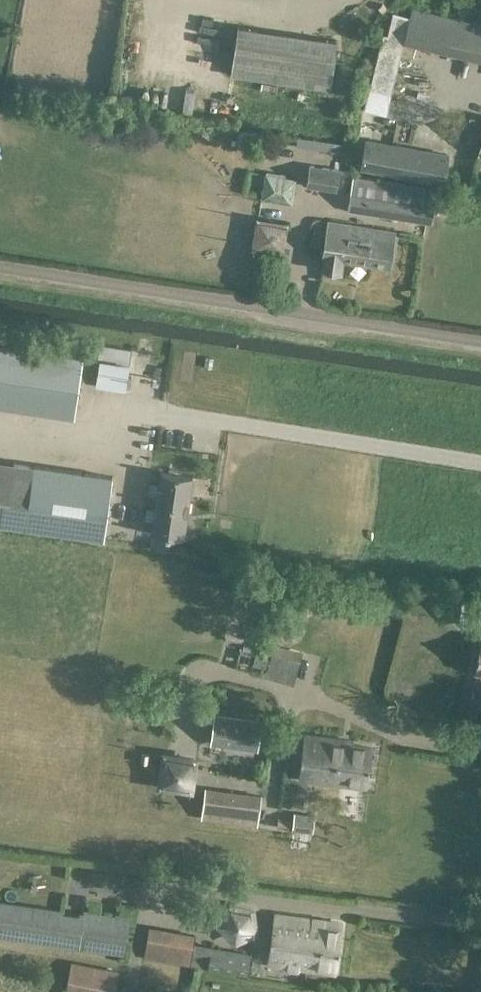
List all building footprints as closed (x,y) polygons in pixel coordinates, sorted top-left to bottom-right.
[(412,7),(406,30),(480,48),(480,23),(412,7)] [(329,88),(336,40),(236,26),(230,74),(329,88)] [(470,114),(467,130),(480,132),(480,116),(470,114)] [(360,169),(444,184),(450,153),(366,137),(360,169)] [(330,150),(350,153),(352,154),(353,148),(342,146),(343,142),(331,141),(330,150)] [(306,186),(337,190),(340,169),(310,164),(306,186)] [(290,203),(294,180),(267,175),(262,198),(290,203)] [(430,222),(433,200),(352,187),(349,209),(430,222)] [(323,256),(321,268),(341,271),(343,259),(388,266),(394,230),(327,219),(322,255),(323,256)] [(82,355),(0,343),(0,404),(74,415),(79,378),(95,380),(95,381),(125,386),(129,362),(99,358),(98,359),(97,359),(82,356),(82,355)] [(100,343),(97,359),(98,359),(99,358),(129,362),(131,348),(100,343)] [(112,475),(0,459),(0,524),(24,527),(25,525),(104,537),(112,475)] [(155,507),(171,509),(173,498),(189,500),(192,475),(161,470),(159,484),(150,483),(149,492),(157,493),(155,507)] [(189,500),(173,498),(171,509),(155,507),(155,509),(146,508),(145,517),(154,519),(152,532),(183,537),(189,500)] [(462,595),(458,624),(480,628),(480,597),(462,595)] [(274,642),(265,677),(293,685),(303,651),(274,642)] [(210,744),(258,750),(262,720),(214,713),(210,744)] [(298,780),(367,789),(373,745),(353,742),(353,738),(304,731),(298,780)] [(165,754),(161,783),(190,787),(195,758),(165,754)] [(201,818),(257,825),(262,794),(205,787),(201,818)] [(292,828),(312,830),(313,814),(294,812),(292,828)] [(125,953),(130,918),(79,911),(78,915),(58,913),(58,910),(0,901),(0,935),(125,953)] [(235,943),(258,932),(256,908),(230,903),(219,924),(235,943)] [(335,970),(336,963),(342,921),(274,912),(267,960),(335,970)] [(193,943),(190,963),(192,963),(248,972),(249,963),(251,952),(193,943)] [(70,965),(66,984),(105,991),(114,991),(117,974),(70,965)]
